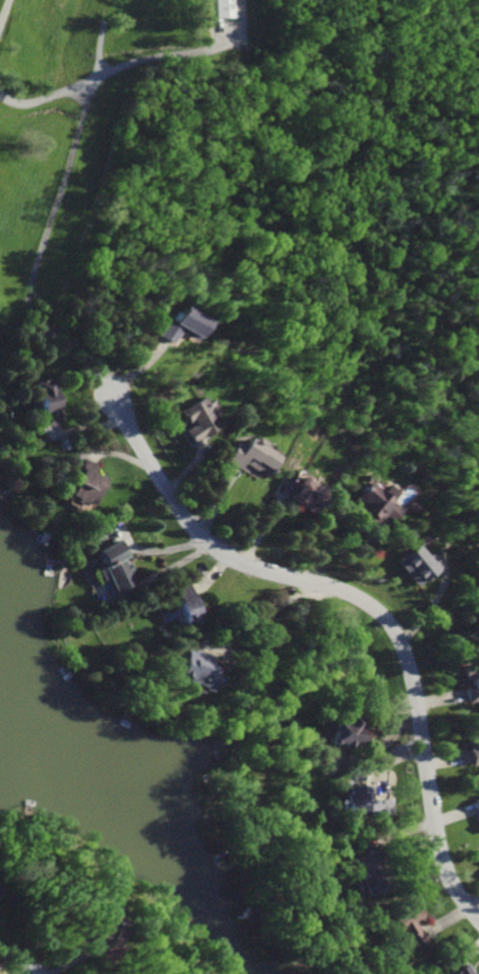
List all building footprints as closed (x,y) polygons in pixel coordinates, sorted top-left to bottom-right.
[(213,19),(234,19),(234,0),(213,0),(213,19)] [(204,321),(179,307),(170,321),(166,319),(156,337),(170,344),(177,332),(193,341),(204,321)] [(55,424),(49,377),(30,380),(36,426),(55,424)] [(176,410),(186,426),(180,429),(189,444),(219,426),(200,396),(176,410)] [(64,496),(82,504),(83,502),(91,505),(103,479),(90,474),(94,464),(80,458),(64,496)] [(318,488),(295,476),(283,500),(306,512),(318,488)] [(354,509),(370,524),(380,513),(390,523),(400,512),(365,480),(350,496),(359,504),(354,509)] [(90,548),(109,593),(132,583),(112,538),(90,548)] [(419,558),(412,546),(391,558),(406,584),(435,567),(427,553),(419,558)] [(191,619),(184,583),(168,587),(175,622),(191,619)] [(199,687),(206,672),(189,665),(193,655),(182,650),(172,675),(199,687)] [(460,668),(462,686),(459,687),(462,703),(478,700),(478,665),(460,668)] [(324,722),(326,746),(360,743),(358,719),(324,722)] [(467,750),(459,751),(461,765),(478,763),(478,729),(464,731),(467,750)] [(343,816),(384,814),(383,800),(367,800),(367,785),(342,786),(343,816)] [(478,828),(478,797),(469,801),(478,828)] [(382,892),(373,854),(353,859),(362,897),(382,892)] [(383,915),(402,953),(422,943),(412,921),(419,917),(411,901),(383,915)] [(453,954),(437,962),(443,973),(463,973),(453,954)]
